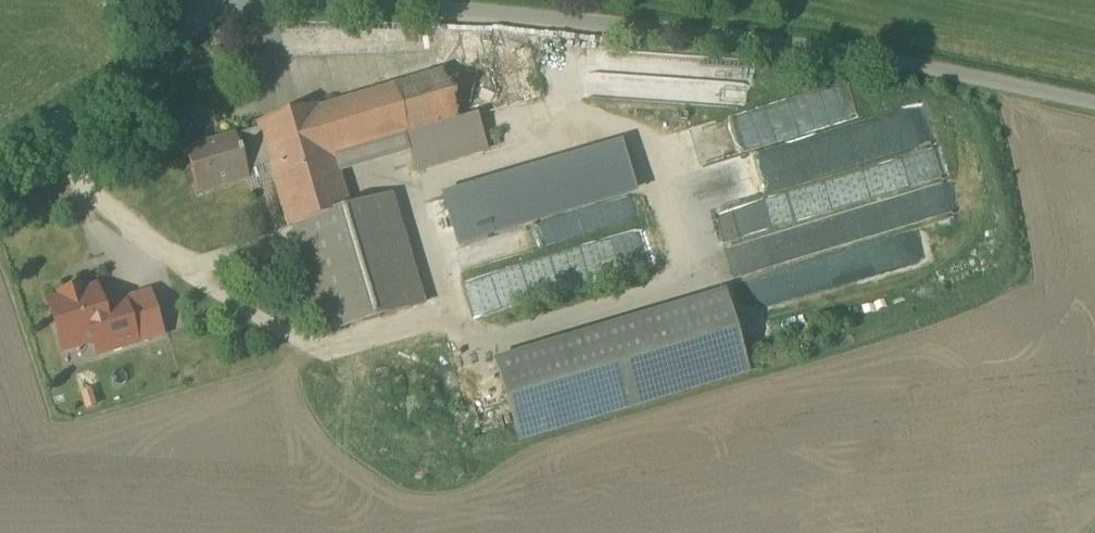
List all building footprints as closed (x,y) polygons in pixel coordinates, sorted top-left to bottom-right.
[(532,45),(255,129),(273,189),(288,238),(349,220),(335,176),(418,151),(424,173),(489,154),(479,124),(549,103),(532,45)] [(631,98),(632,78),(610,76),(608,97),(631,98)] [(774,107),(674,133),(684,171),(701,166),(699,161),(791,137),(820,130),(816,116),(796,121),(794,111),(776,115),(774,107)] [(255,129),(185,150),(200,201),(251,185),(256,194),(273,189),(255,129)] [(619,142),(441,193),(456,249),(635,195),(619,142)] [(735,275),(954,220),(937,152),(912,158),(919,186),(869,198),(862,171),(767,195),(773,217),(748,223),(751,236),(726,242),(735,275)] [(288,238),(318,335),(430,302),(401,203),(349,220),(288,238)] [(832,252),(807,262),(815,282),(840,273),(832,252)] [(102,284),(43,300),(58,355),(91,347),(95,359),(167,339),(154,294),(107,307),(102,284)] [(724,290),(491,362),(512,443),(753,368),(724,290)]
